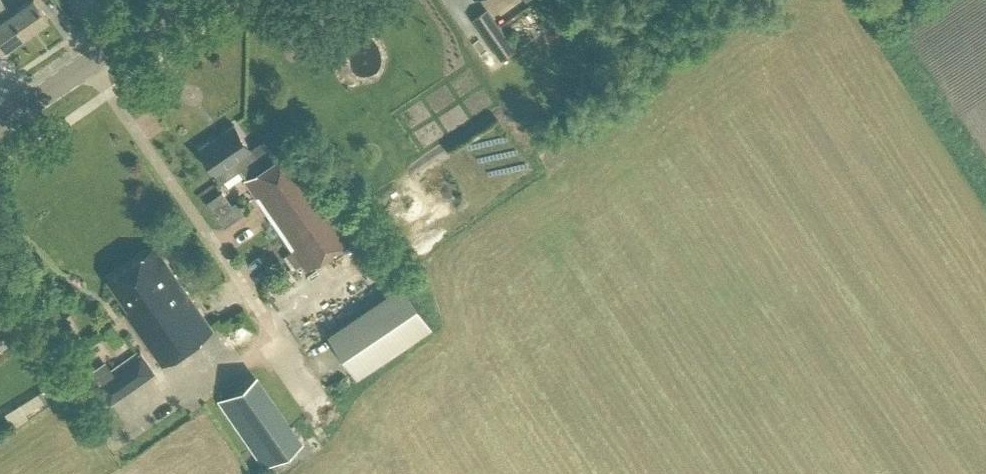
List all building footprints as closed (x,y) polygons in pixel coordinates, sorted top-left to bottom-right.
[(25,32),(48,16),(37,0),(27,0),(11,11),(25,32)] [(2,48),(25,32),(11,11),(9,13),(0,1),(0,45),(2,48)] [(483,9),(471,17),(499,56),(511,48),(483,9)] [(548,13),(539,19),(546,29),(555,23),(548,13)] [(307,168),(292,145),(276,156),(264,139),(251,148),(234,123),(200,147),(221,179),(240,166),(247,176),(244,177),(295,251),(288,256),(294,265),(301,260),(306,268),(359,232),(323,179),(322,180),(311,165),(307,168)] [(127,312),(162,362),(211,328),(154,245),(108,278),(130,310),(127,312)] [(403,281),(328,332),(357,375),(432,324),(403,281)] [(129,369),(143,362),(134,346),(121,353),(129,369)] [(0,392),(0,420),(4,425),(50,393),(34,369),(0,392)] [(218,401),(264,467),(304,439),(257,373),(218,401)] [(116,384),(106,391),(111,397),(121,390),(116,384)]
